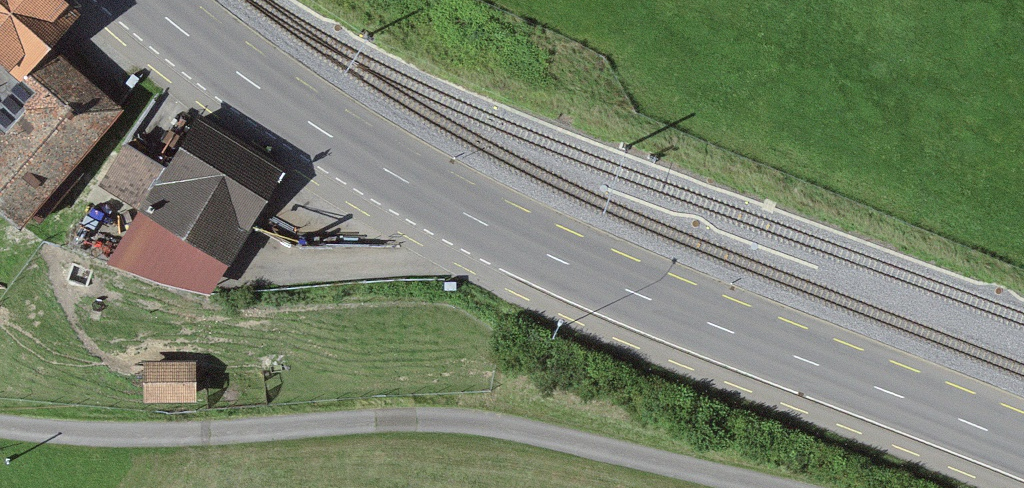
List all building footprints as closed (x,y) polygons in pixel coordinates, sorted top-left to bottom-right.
[(69,0),(0,0),(0,57),(49,99),(0,156),(0,200),(41,235),(138,122),(68,63),(100,26),(69,0)] [(200,117),(168,169),(129,145),(101,190),(141,214),(110,264),(210,295),(290,171),(200,117)]
